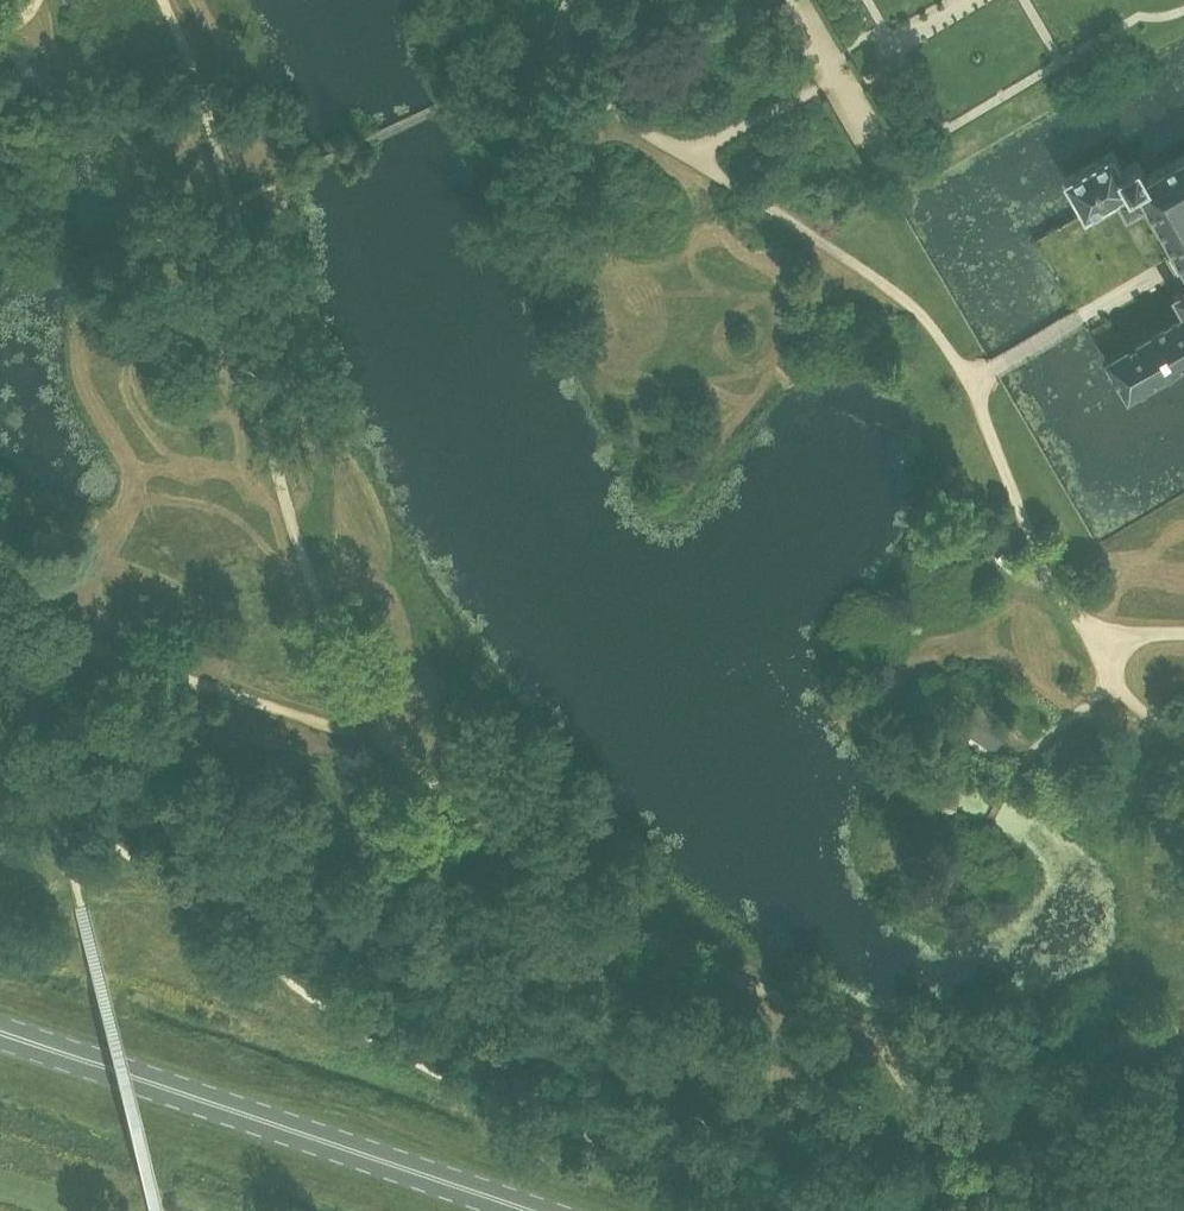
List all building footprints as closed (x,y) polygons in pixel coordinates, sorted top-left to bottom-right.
[(1148,176),(1139,160),(1124,168),(1114,151),(1063,179),(1085,218),(1117,200),(1127,216),(1145,206),(1171,251),(1166,255),(1178,277),(1183,274),(1183,156),(1148,176)] [(1183,363),(1183,286),(1171,294),(1182,311),(1104,357),(1128,397),(1183,363)]
